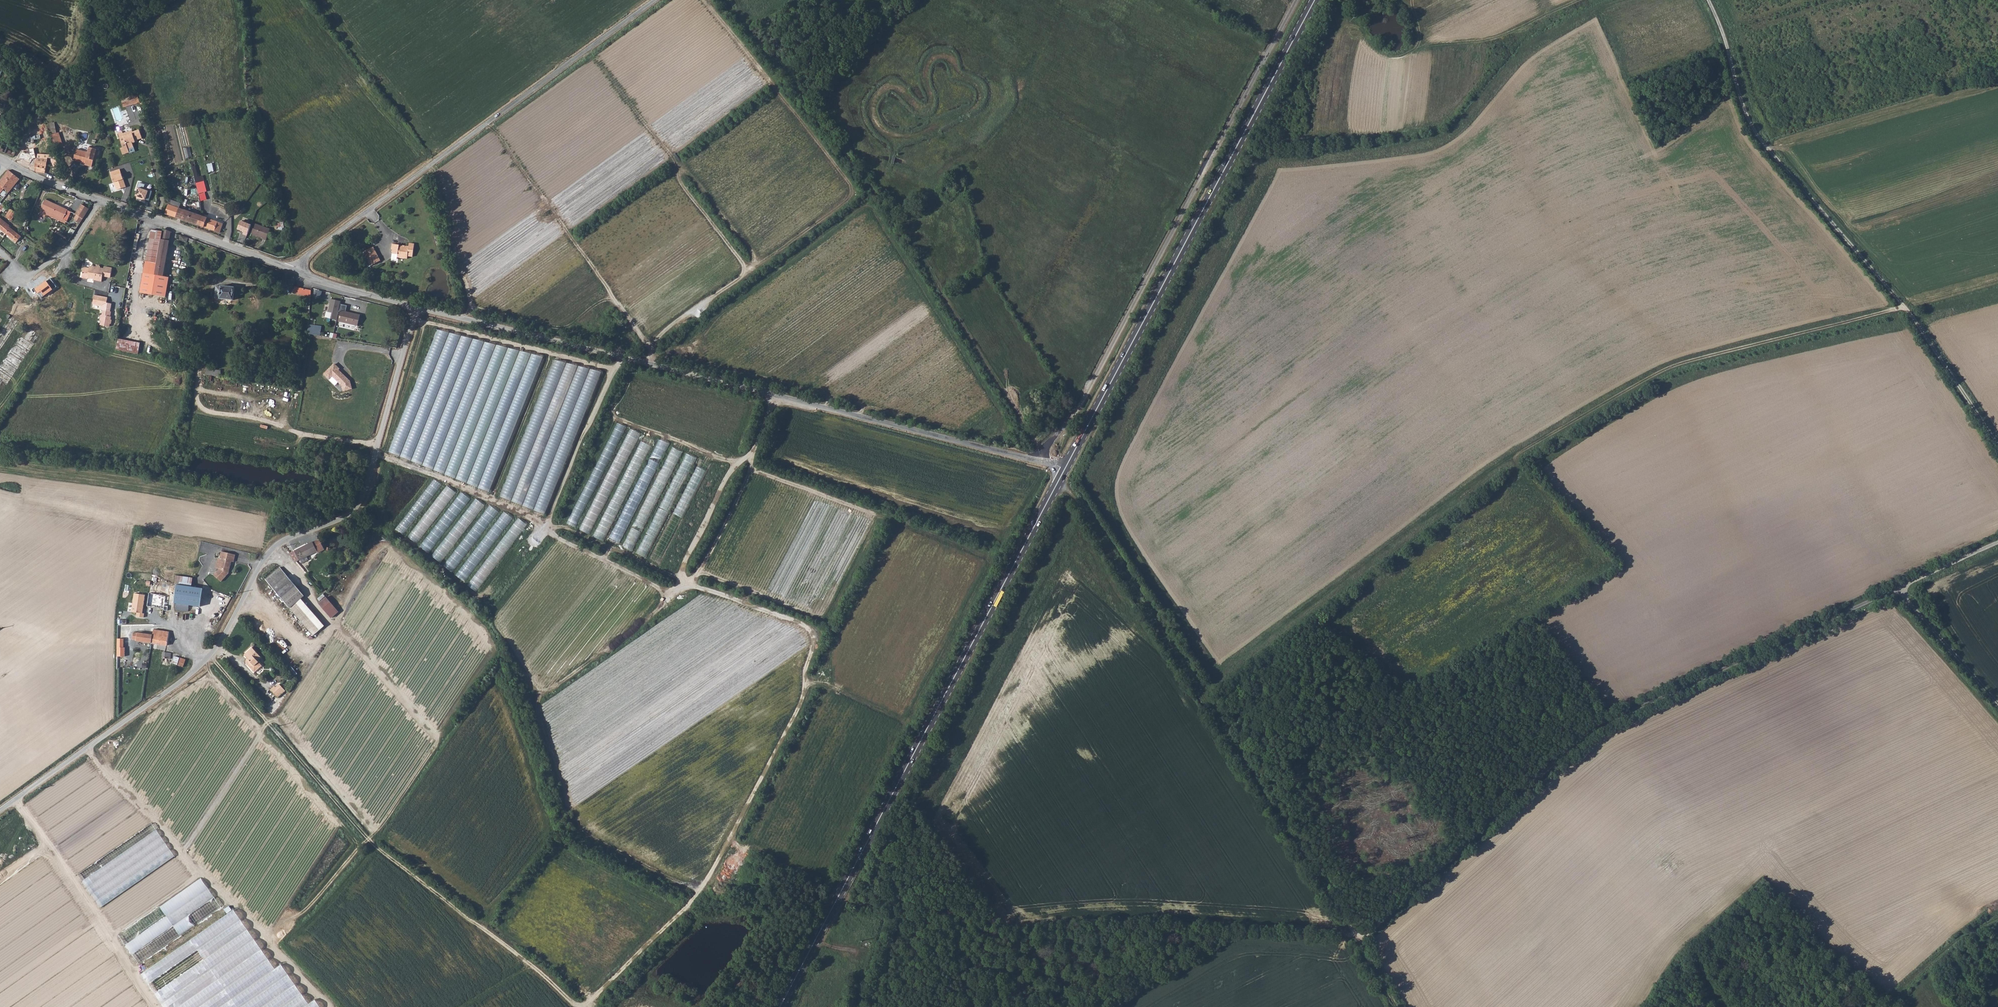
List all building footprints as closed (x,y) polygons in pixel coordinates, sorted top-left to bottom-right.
[(143,108),(140,100),(122,105),(125,113),(143,108)] [(123,131),(119,132),(124,147),(121,148),(123,154),(129,152),(130,153),(136,151),(134,143),(136,144),(137,141),(136,141),(144,139),(141,131),(134,133),(133,130),(129,132),(124,134),(123,131)] [(56,146),(63,144),(59,131),(52,133),(56,146)] [(13,156),(16,149),(3,144),(3,143),(3,139),(0,140),(0,151),(13,156)] [(89,151),(78,148),(74,160),(83,162),(83,164),(94,167),(98,154),(100,154),(102,149),(91,145),(89,151)] [(30,158),(20,154),(18,158),(18,162),(30,166),(29,168),(37,171),(36,158),(31,156),(30,158)] [(37,171),(45,174),(48,160),(36,158),(37,171)] [(120,168),(110,171),(115,187),(116,187),(117,189),(126,186),(120,168)] [(0,181),(0,184),(4,187),(9,192),(20,178),(10,170),(0,181)] [(194,172),(200,199),(205,198),(204,191),(207,190),(204,174),(198,176),(197,171),(194,172)] [(143,188),(139,187),(136,195),(137,196),(136,198),(145,201),(145,199),(149,201),(152,190),(144,187),(143,188)] [(66,224),(71,211),(45,199),(39,213),(66,224)] [(170,199),(164,214),(198,225),(201,216),(179,208),(181,203),(170,199)] [(80,223),(89,210),(81,205),(75,215),(76,215),(74,219),(80,223)] [(201,216),(198,225),(220,232),(223,224),(201,216)] [(5,233),(12,225),(2,217),(0,219),(0,229),(5,233)] [(255,222),(270,228),(271,225),(256,220),(255,222)] [(249,224),(240,221),(237,229),(243,231),(242,234),(246,235),(249,224)] [(266,237),(270,228),(255,222),(252,229),(263,234),(263,236),(266,237)] [(12,225),(5,233),(7,235),(13,229),(14,227),(12,225)] [(144,290),(152,292),(154,280),(156,272),(162,236),(163,228),(152,226),(144,271),(147,271),(144,290)] [(172,229),(164,226),(163,228),(162,236),(170,238),(172,229)] [(13,229),(7,235),(13,240),(18,234),(13,229)] [(170,238),(162,236),(156,272),(164,274),(170,238)] [(409,245),(391,243),(391,248),(392,249),(392,253),(396,254),(396,257),(406,258),(407,255),(413,256),(414,243),(409,242),(409,245)] [(368,263),(377,259),(372,249),(363,253),(368,263)] [(90,267),(85,266),(83,277),(88,278),(89,277),(94,278),(94,279),(103,280),(104,275),(111,276),(113,267),(105,266),(105,268),(102,267),(101,264),(100,264),(98,264),(97,266),(91,265),(90,267)] [(154,280),(162,282),(164,274),(156,272),(154,280)] [(152,292),(161,294),(162,282),(154,280),(152,292)] [(221,282),(221,283),(220,295),(220,296),(234,297),(235,284),(221,282)] [(294,286),(293,293),(311,297),(311,290),(294,286)] [(107,299),(94,297),(92,306),(102,307),(101,312),(104,312),(103,317),(102,317),(100,323),(101,323),(101,326),(110,328),(112,319),(109,318),(111,305),(106,304),(107,299)] [(341,301),(331,298),(328,312),(326,312),(325,317),(327,317),(326,322),(330,323),(331,319),(337,320),(341,304),(341,301)] [(347,305),(341,304),(337,320),(336,321),(356,326),(359,315),(346,311),(347,305)] [(322,325),(309,324),(308,334),(321,335),(322,325)] [(7,387),(41,336),(35,332),(26,326),(0,366),(0,386),(2,383),(7,387)] [(140,343),(118,338),(116,349),(138,354),(140,343)] [(551,513),(597,371),(551,356),(505,499),(551,513)] [(334,362),(324,373),(330,379),(333,377),(342,385),(343,391),(352,388),(350,380),(339,370),(341,369),(334,362)] [(581,529),(592,534),(640,432),(629,427),(581,529)] [(643,434),(595,536),(604,541),(653,438),(643,434)] [(696,474),(703,476),(708,462),(701,460),(696,474)] [(698,477),(694,482),(693,482),(687,491),(692,494),(702,480),(698,477)] [(438,496),(408,536),(418,543),(447,503),(438,496)] [(420,497),(396,528),(404,534),(427,503),(420,497)] [(474,497),(433,556),(443,563),(483,503),(474,497)] [(453,502),(420,545),(429,552),(462,509),(453,502)] [(490,504),(444,565),(453,571),(499,511),(490,504)] [(502,509),(457,575),(467,582),(512,516),(502,509)] [(479,592),(526,522),(517,516),(469,585),(479,592)] [(314,541),(288,550),(295,558),(317,550),(318,552),(325,550),(321,539),(314,542),(314,541)] [(235,553),(221,550),(219,558),(221,559),(219,567),(213,574),(220,580),(228,571),(231,560),(233,560),(235,553)] [(282,567),(268,580),(292,608),(300,602),(307,596),(282,567)] [(178,582),(191,584),(192,576),(179,574),(178,582)] [(188,610),(191,584),(178,582),(174,608),(188,610)] [(168,594),(151,591),(149,604),(165,607),(168,594)] [(144,595),(134,593),(132,612),(137,612),(136,617),(144,618),(144,613),(142,613),(144,595)] [(319,602),(331,617),(339,611),(327,595),(319,602)] [(300,602),(292,608),(316,636),(317,635),(322,631),(323,629),(300,602)] [(152,632),(150,641),(166,643),(166,634),(164,634),(165,629),(157,628),(157,633),(152,632)] [(135,639),(150,641),(152,632),(136,630),(135,639)] [(254,672),(262,665),(256,659),(260,656),(252,647),(246,652),(245,655),(247,657),(245,659),(245,661),(254,672)] [(168,651),(161,650),(160,656),(159,658),(159,659),(161,660),(162,660),(162,659),(167,660),(168,651)] [(184,666),(186,659),(175,654),(172,662),(184,666)] [(262,666),(255,671),(258,674),(265,669),(262,666)] [(276,684),(270,689),(277,697),(286,690),(280,683),(277,686),(276,684)] [(154,823),(78,872),(100,905),(176,857),(154,823)] [(138,962),(222,908),(203,878),(119,932),(138,962)] [(229,914),(144,969),(168,1006),(323,1006),(317,997),(308,1003),(282,962),(274,968),(232,903),(225,908),(229,914)]
